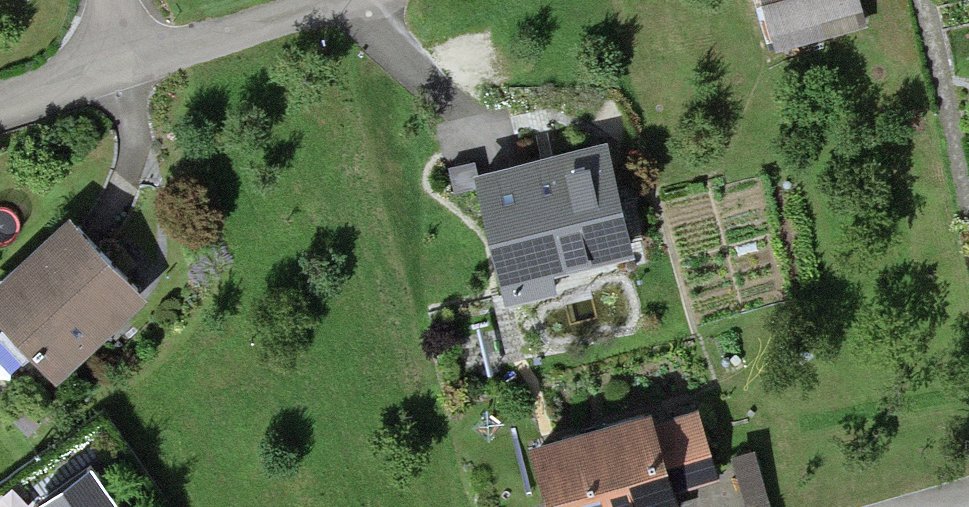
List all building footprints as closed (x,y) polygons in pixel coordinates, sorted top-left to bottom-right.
[(771,24),(851,2),(851,0),(764,0),(771,24)] [(482,180),(509,286),(549,276),(546,264),(621,245),(600,161),(540,176),(538,166),(482,180)] [(0,282),(0,312),(54,368),(137,290),(68,218),(0,282)] [(691,412),(652,424),(672,490),(711,479),(691,412)] [(531,448),(548,506),(677,506),(672,490),(652,424),(649,413),(531,448)] [(734,460),(746,506),(769,506),(755,455),(734,460)] [(92,469),(42,504),(44,506),(119,506),(92,469)]
